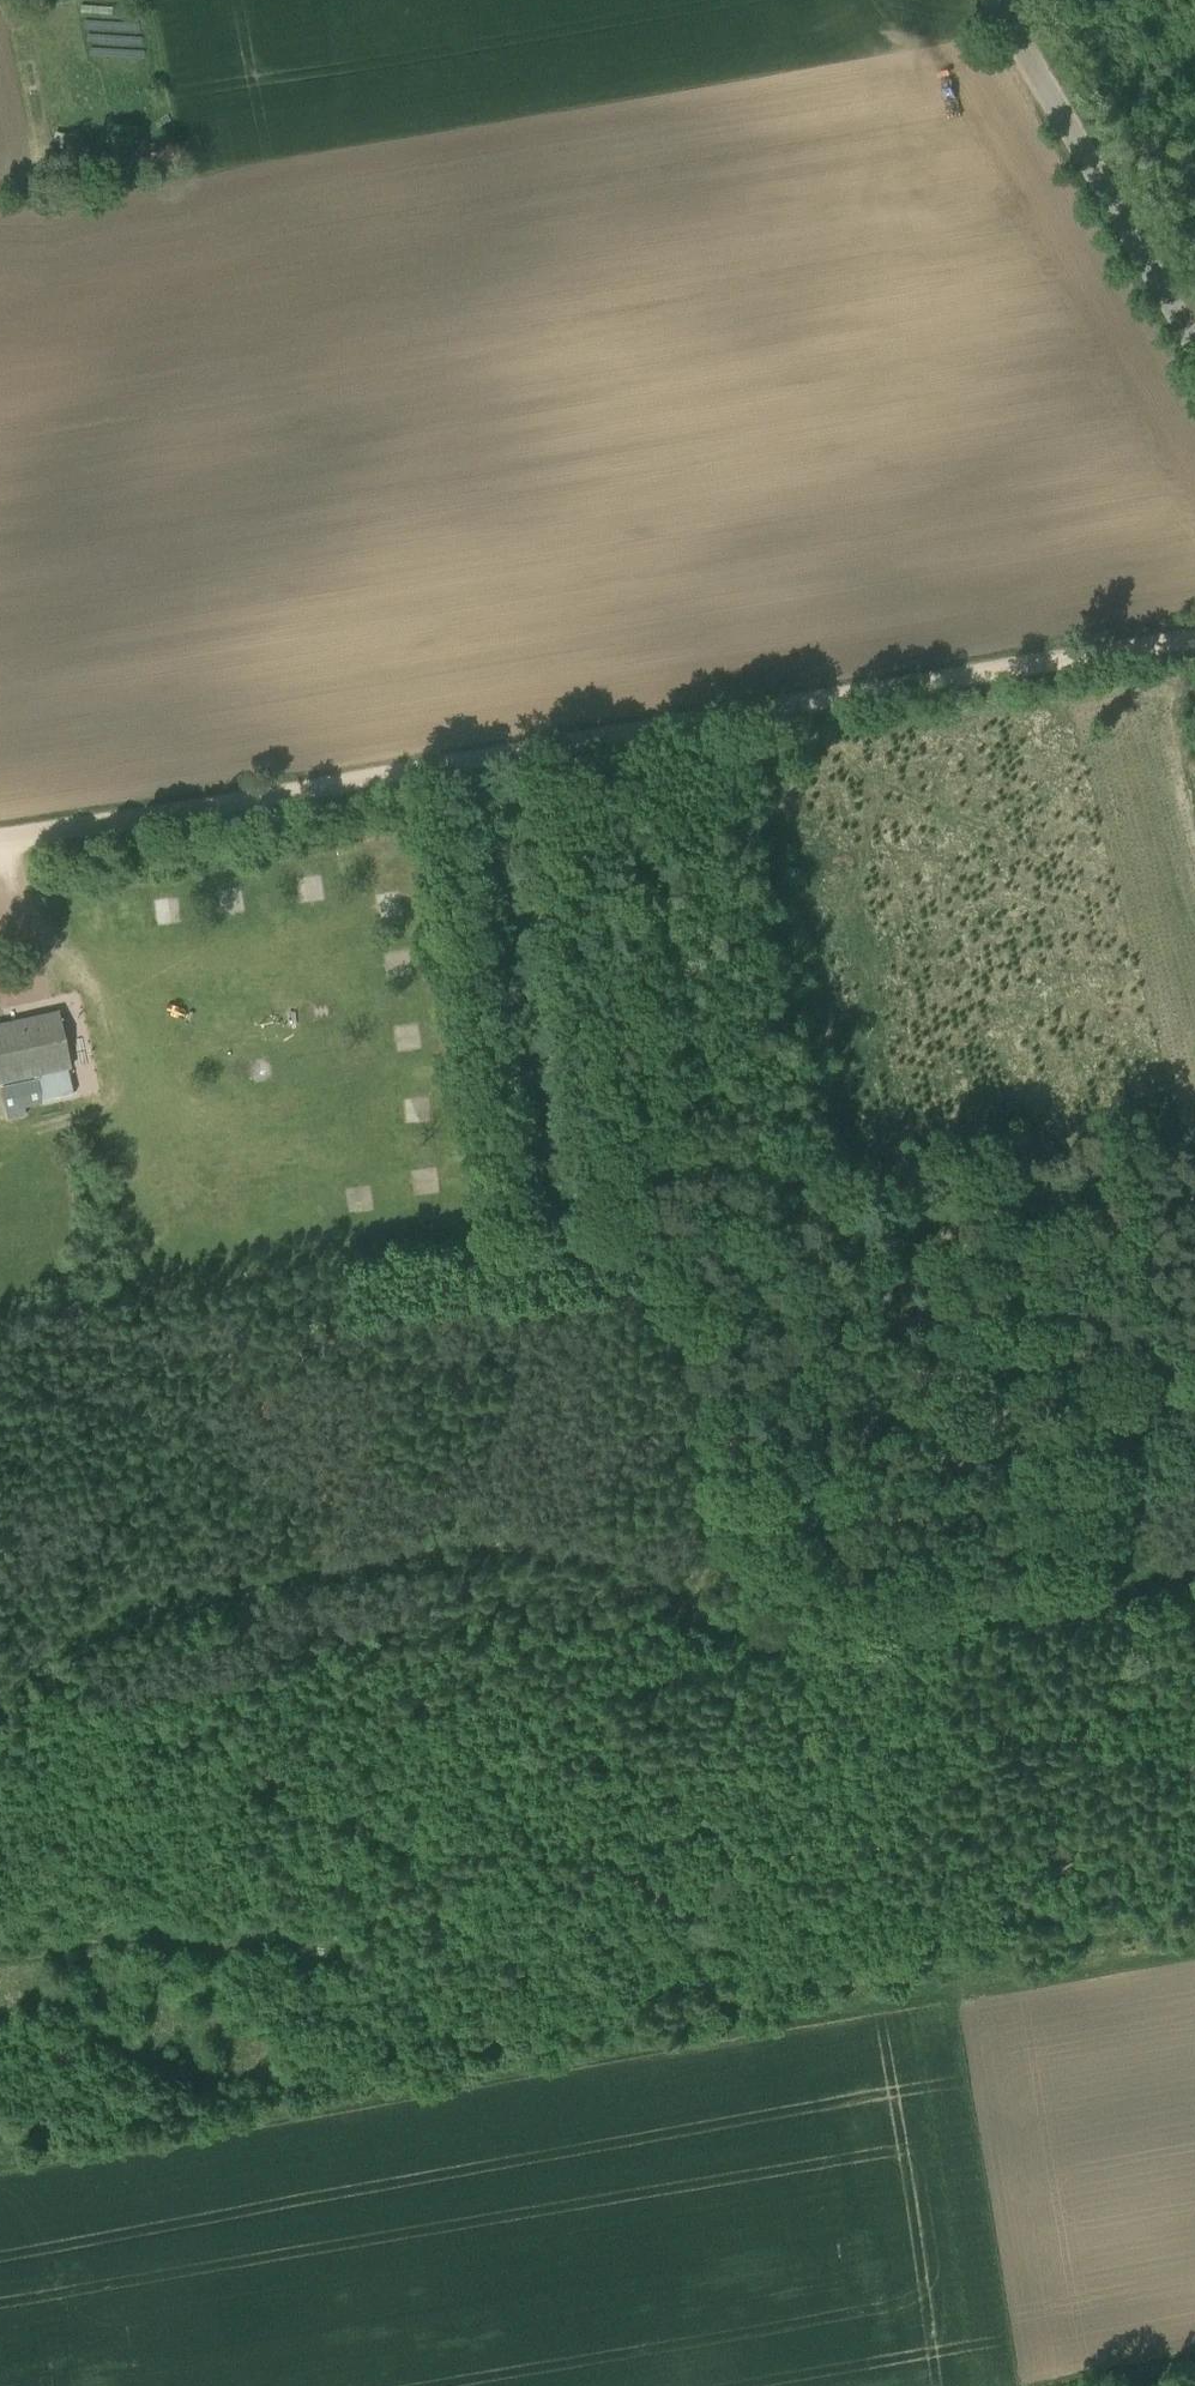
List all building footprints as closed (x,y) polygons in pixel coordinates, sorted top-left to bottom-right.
[(180,158),(178,143),(164,145),(165,150),(150,152),(152,163),(180,158)] [(160,885),(161,919),(180,918),(178,884),(160,885)] [(70,1067),(71,1067),(59,1011),(0,1024),(0,1083),(35,1075),(36,1077),(41,1101),(76,1093),(70,1067)] [(36,1077),(2,1085),(7,1108),(41,1101),(36,1077)]
